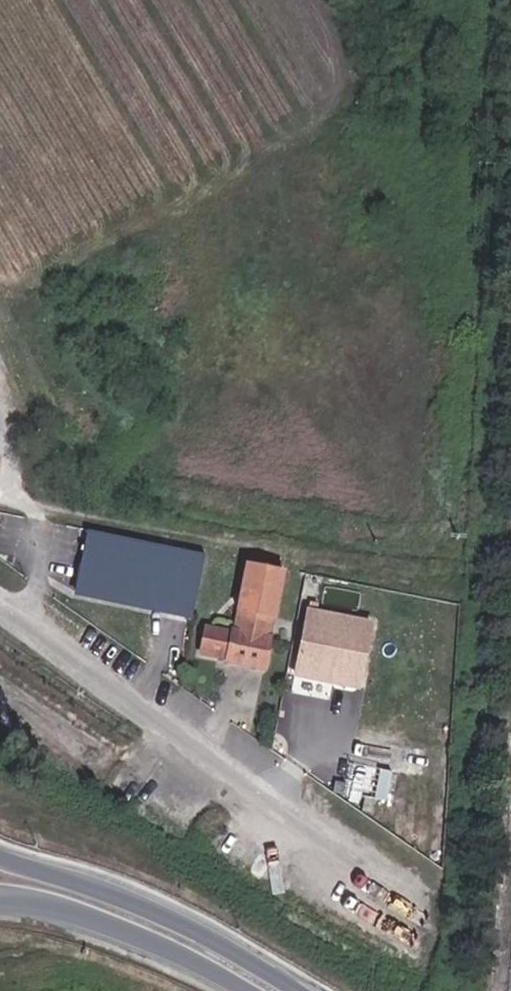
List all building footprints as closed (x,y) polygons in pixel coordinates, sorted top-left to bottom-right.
[(206,555),(89,532),(75,595),(194,617),(206,555)] [(281,613),(245,603),(240,626),(234,653),(272,660),(281,613)] [(316,671),(328,608),(318,606),(306,669),(316,671)] [(376,616),(328,608),(316,671),(365,681),(376,616)] [(234,653),(240,626),(207,621),(202,646),(234,653)] [(268,681),(272,660),(234,653),(229,674),(268,681)]
